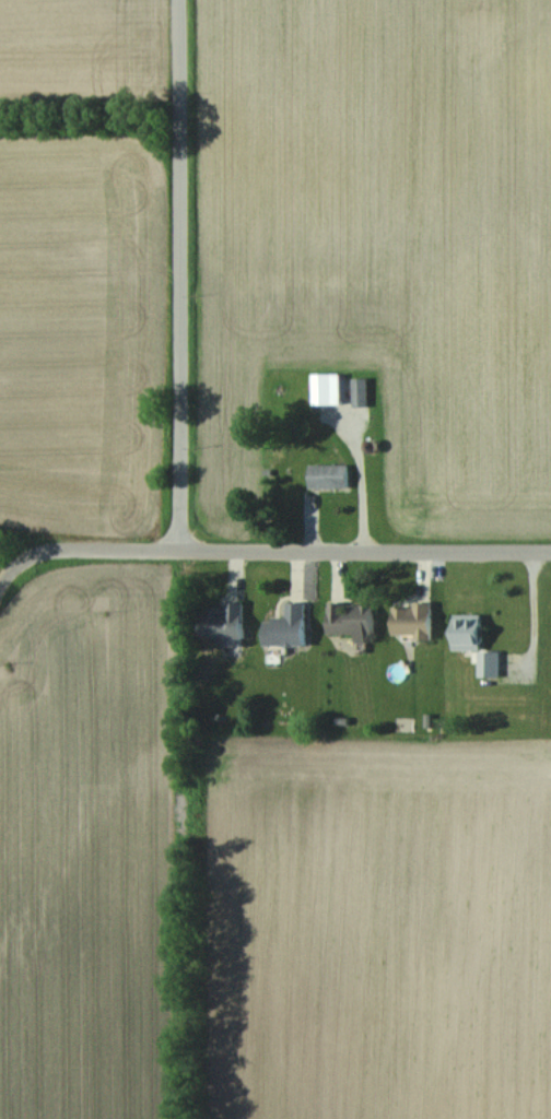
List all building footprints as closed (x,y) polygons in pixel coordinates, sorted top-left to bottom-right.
[(341,372),(314,373),(314,403),(342,403),(341,372)] [(349,464),(310,463),(309,487),(348,487),(349,464)] [(329,633),(357,633),(357,641),(373,642),(373,603),(347,603),(347,601),(329,600),(329,633)] [(202,608),(201,636),(244,637),(245,602),(227,601),(226,609),(202,608)] [(306,645),(305,601),(287,601),(287,617),(265,618),(265,645),(306,645)] [(393,633),(417,634),(416,638),(432,639),(432,601),(414,601),(414,606),(394,605),(393,633)] [(454,649),(482,649),(481,613),(453,613),(454,649)] [(500,649),(479,649),(478,676),(500,676),(500,649)]
